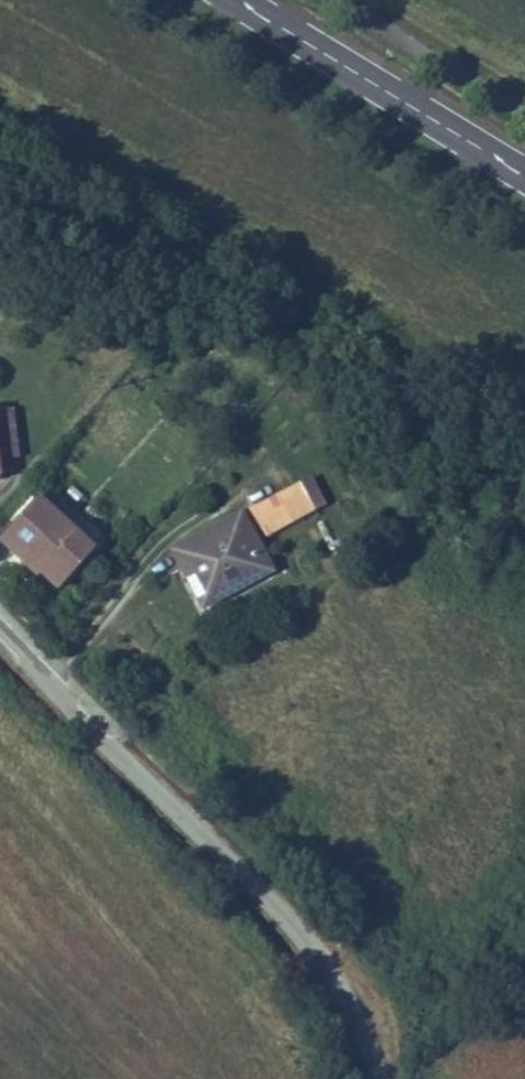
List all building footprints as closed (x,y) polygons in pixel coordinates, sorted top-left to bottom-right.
[(44,262),(34,253),(26,264),(36,272),(44,262)] [(163,330),(169,336),(180,324),(174,318),(163,330)] [(12,409),(0,410),(0,455),(18,453),(12,409)] [(302,482),(175,549),(187,572),(194,568),(212,602),(242,586),(238,579),(263,565),(252,544),(257,541),(317,510),(302,482)] [(96,550),(39,497),(10,529),(33,550),(29,556),(62,587),(96,550)] [(33,550),(10,529),(1,538),(25,560),(29,556),(33,550)] [(272,570),(257,541),(252,544),(263,565),(238,579),(242,586),(272,570)] [(212,602),(194,568),(187,572),(205,606),(212,602)]
